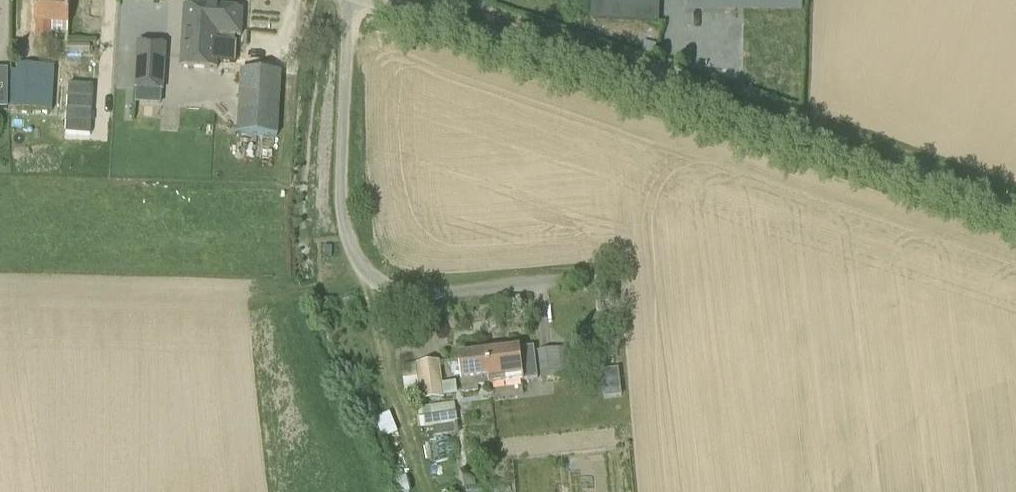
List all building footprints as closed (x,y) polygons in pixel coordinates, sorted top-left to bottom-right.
[(70,0),(65,0),(36,0),(34,23),(37,23),(36,39),(50,40),(51,32),(67,33),(70,0)] [(592,20),(654,23),(655,0),(593,0),(592,20)] [(802,0),(686,0),(686,10),(802,11),(802,0)] [(184,7),(181,66),(217,69),(217,62),(235,63),(236,42),(235,42),(235,36),(240,37),(242,11),(184,7)] [(68,43),(48,42),(48,54),(68,54),(68,53),(90,53),(90,44),(68,44),(68,43)] [(166,44),(137,43),(136,72),(164,74),(166,44)] [(53,111),(55,66),(17,64),(16,71),(11,70),(9,108),(53,111)] [(278,137),(281,73),(240,71),(236,135),(278,137)] [(488,353),(492,385),(537,379),(533,347),(488,353)] [(577,377),(574,348),(538,352),(541,381),(577,377)] [(492,385),(488,353),(458,357),(463,394),(477,392),(476,387),(489,385),(492,385)] [(444,399),(439,361),(416,364),(416,365),(401,367),(405,391),(414,390),(415,403),(444,399)] [(600,371),(604,398),(621,396),(618,369),(600,371)] [(454,404),(422,409),(425,428),(433,427),(434,437),(459,433),(454,404)] [(376,416),(384,436),(399,430),(391,410),(376,416)] [(469,476),(463,477),(465,488),(475,486),(474,480),(469,476)]
